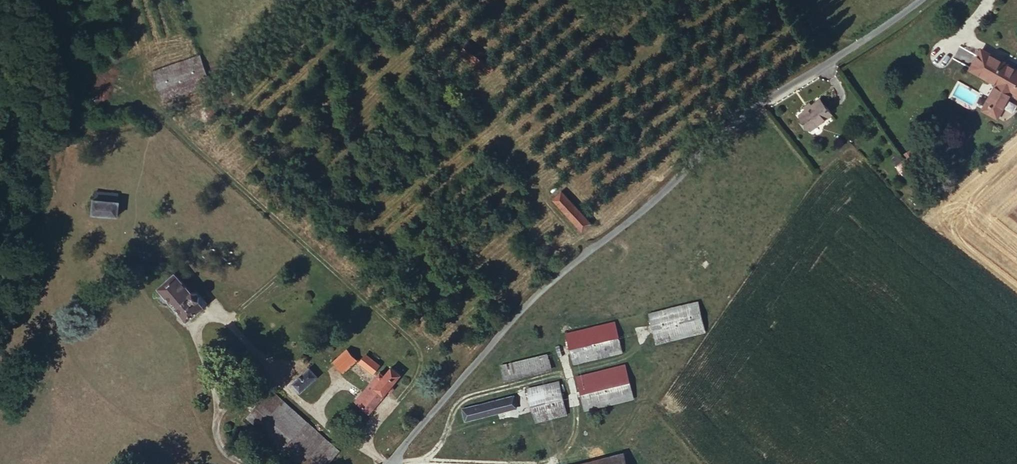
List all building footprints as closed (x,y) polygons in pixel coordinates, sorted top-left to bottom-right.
[(984,105),(998,113),(1010,89),(1016,93),(1016,68),(980,47),(970,67),(996,82),(984,105)] [(171,96),(218,78),(209,51),(161,68),(171,96)] [(827,112),(816,96),(794,111),(802,124),(809,120),(811,123),(827,112)] [(1008,100),(1005,109),(1012,112),(1015,103),(1008,100)] [(998,113),(984,105),(981,110),(995,117),(998,113)] [(568,186),(560,193),(588,224),(595,216),(568,186)] [(103,194),(123,196),(124,189),(103,187),(103,194)] [(126,197),(123,196),(103,194),(101,194),(100,210),(125,211),(126,197)] [(199,289),(183,270),(168,284),(195,314),(208,303),(211,305),(214,303),(217,300),(204,284),(199,289)] [(700,330),(692,300),(645,310),(652,341),(700,330)] [(569,360),(620,349),(612,319),(563,330),(569,360)] [(363,356),(352,345),(340,358),(351,368),(363,356)] [(388,361),(375,350),(370,358),(383,368),(388,361)] [(501,377),(547,367),(543,352),(498,362),(501,377)] [(378,409),(409,369),(400,361),(393,370),(388,368),(367,394),(371,398),(369,402),(378,409)] [(581,407),(630,395),(622,363),(573,374),(581,407)] [(298,381),(300,384),(306,390),(323,373),(316,366),(298,381)] [(532,418),(563,411),(554,378),(525,386),(532,418)] [(294,444),(286,438),(282,430),(285,415),(282,407),(290,401),(276,389),(252,418),(304,463),(321,463),(294,444)] [(459,412),(460,419),(514,405),(511,392),(460,405),(461,412),(459,412)] [(301,410),(290,401),(282,407),(285,415),(286,417),(291,419),(298,416),(300,413),(301,410)] [(321,463),(335,463),(342,456),(309,427),(314,422),(301,410),(300,413),(298,416),(291,419),(286,417),(285,415),(282,430),(286,438),(294,444),(321,463)] [(309,427),(342,456),(349,449),(316,419),(314,422),(309,427)] [(623,456),(588,463),(625,463),(623,456)]
